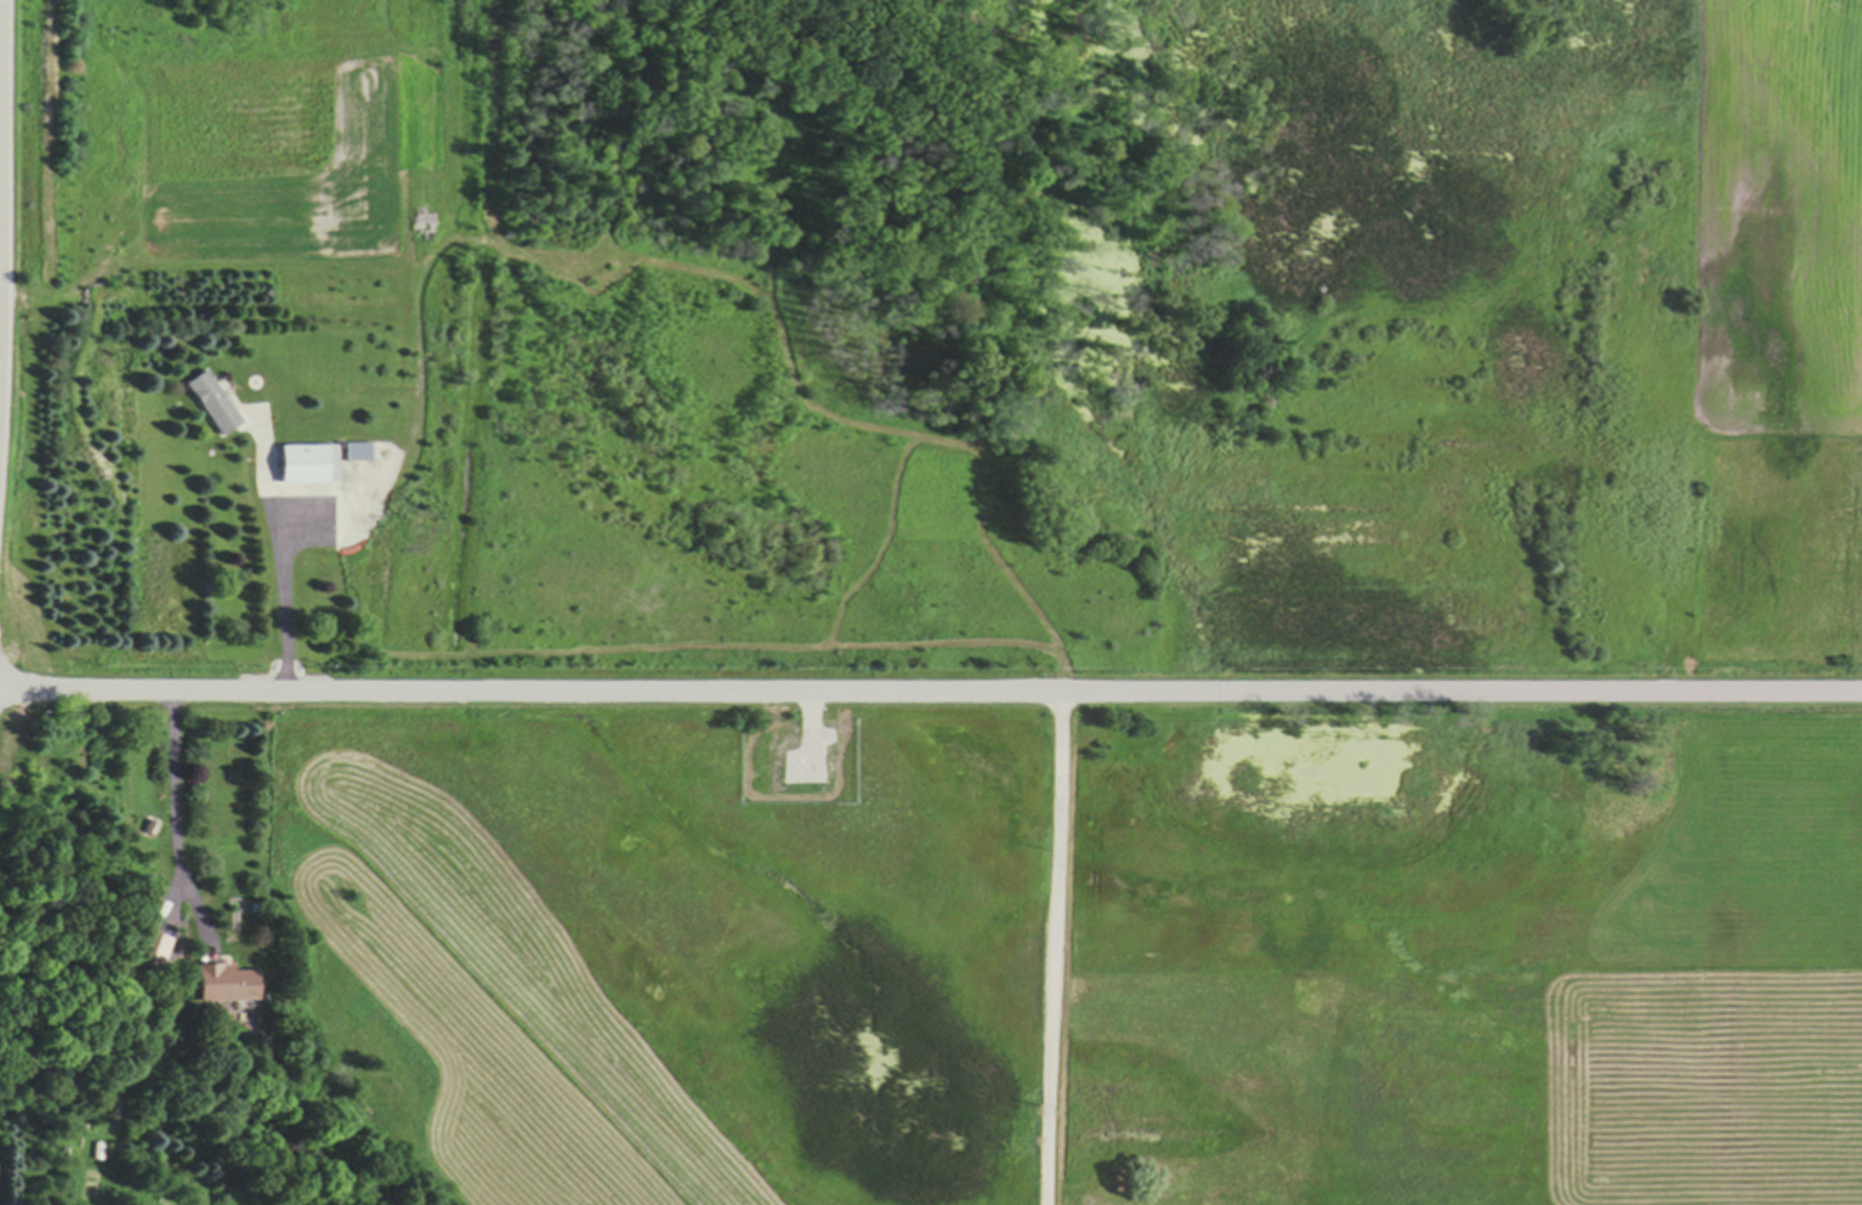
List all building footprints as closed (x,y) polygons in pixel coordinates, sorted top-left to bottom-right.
[(189,382),(221,436),(242,424),(210,370),(189,382)] [(348,460),(373,460),(373,444),(348,444),(348,460)] [(341,483),(341,445),(282,445),(282,483),(341,483)] [(172,939),(145,931),(135,965),(162,973),(172,939)] [(196,966),(196,1002),(255,1002),(255,966),(196,966)]
